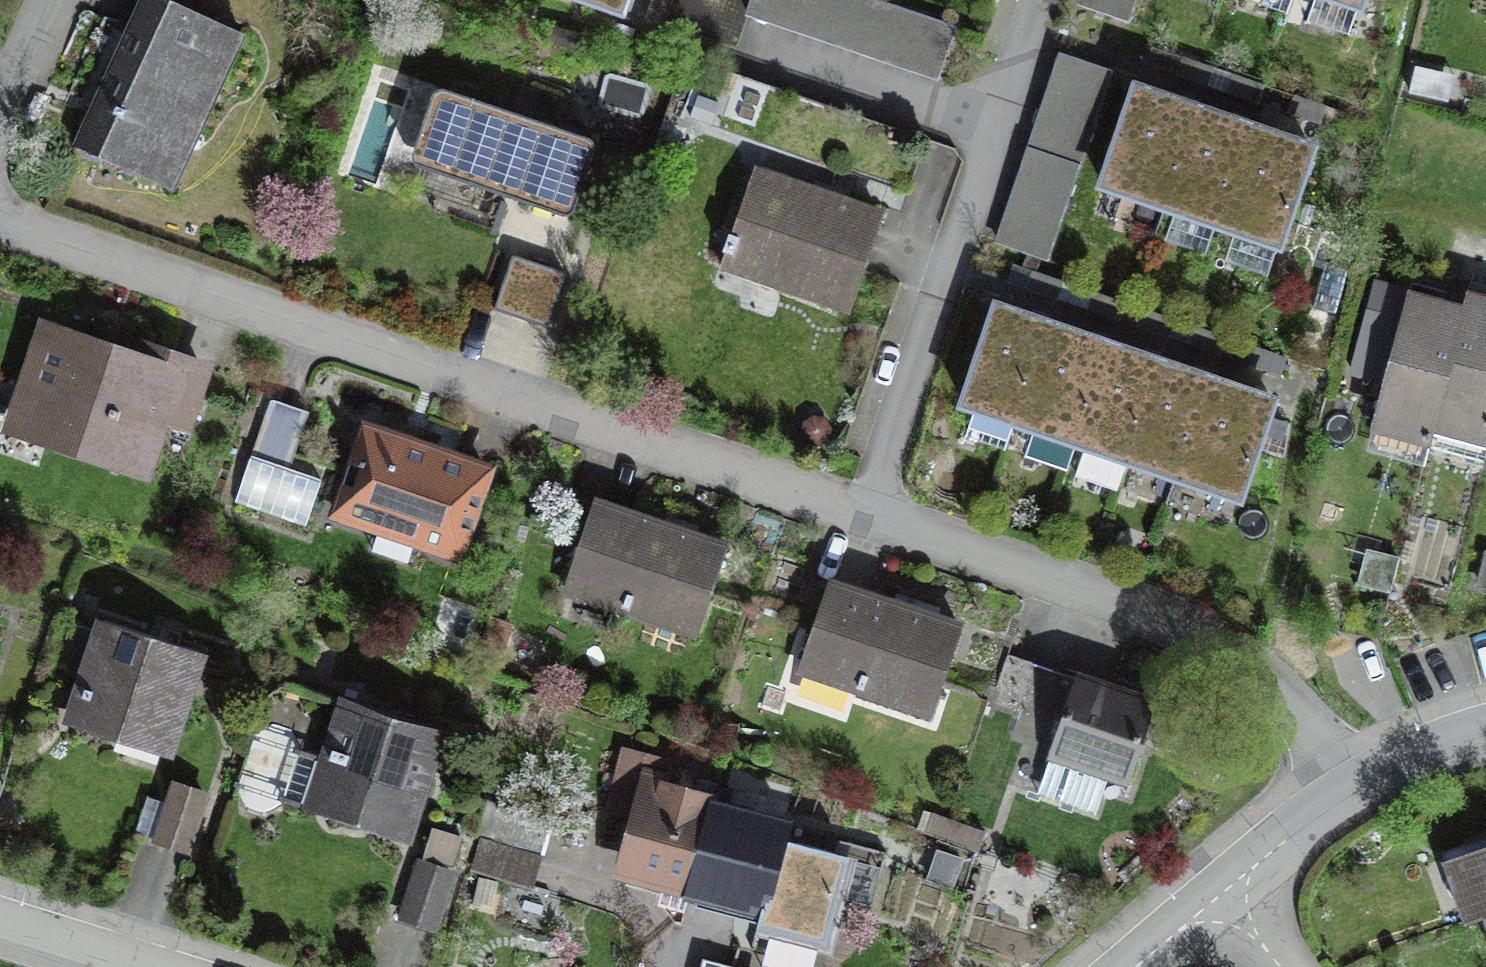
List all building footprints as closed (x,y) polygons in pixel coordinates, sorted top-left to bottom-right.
[(143,176),(164,131),(192,144),(243,34),(168,0),(144,0),(76,146),(143,176)] [(624,0),(589,0),(620,11),(624,0)] [(646,18),(663,23),(671,0),(653,0),(646,18)] [(938,76),(954,29),(868,0),(754,0),(749,13),(938,76)] [(1079,2),(1127,19),(1134,0),(1080,0),(1079,2)] [(1110,72),(1060,56),(997,240),(1046,257),(1110,72)] [(1183,56),(1177,74),(1207,84),(1213,67),(1183,56)] [(1233,74),(1227,91),(1257,102),(1263,84),(1233,74)] [(1165,206),(1198,110),(1136,88),(1102,185),(1165,206)] [(421,168),(560,214),(569,214),(576,207),(595,149),(593,141),(584,136),(448,89),(437,90),(432,98),(412,153),(413,161),(421,168)] [(1295,95),(1289,112),(1319,123),(1325,106),(1295,95)] [(1198,110),(1165,206),(1216,223),(1249,127),(1198,110)] [(1312,148),(1249,127),(1216,223),(1279,245),(1312,148)] [(777,282),(849,306),(879,215),(750,172),(724,248),(782,267),(777,282)] [(496,309),(547,325),(564,273),(513,256),(496,309)] [(1033,271),(1027,288),(1057,298),(1063,281),(1033,271)] [(1384,380),(1374,418),(1431,433),(1468,296),(1466,295),(1463,310),(1375,286),(1352,372),(1384,380)] [(1094,291),(1088,308),(1118,319),(1124,302),(1094,291)] [(1485,432),(1485,301),(1468,296),(1431,433),(1432,433),(1436,419),(1485,432)] [(963,403),(1014,421),(1048,324),(996,307),(963,403)] [(1144,309),(1138,326),(1168,337),(1174,320),(1144,309)] [(1014,421),(1076,442),(1109,345),(1048,324),(1014,421)] [(1194,326),(1188,343),(1218,353),(1224,336),(1194,326)] [(52,332),(34,386),(56,393),(42,435),(138,468),(157,412),(185,421),(203,369),(150,351),(146,365),(52,332)] [(1076,442),(1126,459),(1159,362),(1109,345),(1076,442)] [(1256,347),(1250,364),(1280,375),(1286,357),(1256,347)] [(1126,459),(1176,476),(1209,379),(1159,362),(1126,459)] [(1209,379),(1176,476),(1239,498),(1273,401),(1209,379)] [(300,409),(272,400),(253,456),(281,465),(300,409)] [(366,429),(337,513),(380,527),(373,550),(407,561),(415,539),(457,553),(486,470),(366,429)] [(253,456),(252,455),(235,503),(305,527),(322,479),(281,465),(253,456)] [(567,588),(695,632),(724,547),(596,503),(567,588)] [(800,670),(930,714),(960,626),(829,582),(800,670)] [(74,714),(168,745),(198,651),(105,621),(101,633),(72,624),(58,668),(86,677),(74,714)] [(1109,773),(1127,779),(1153,704),(1008,655),(991,707),(1019,716),(1011,740),(1051,753),(1038,794),(1095,814),(1109,773)] [(446,732),(342,698),(322,757),(336,761),(323,799),(401,824),(426,748),(440,752),(446,732)] [(665,766),(623,754),(607,810),(644,820),(630,871),(690,888),(713,805),(715,796),(661,781),(665,766)] [(171,802),(149,795),(138,831),(187,847),(204,793),(177,784),(171,802)] [(475,869),(530,885),(548,826),(488,802),(478,838),(483,840),(475,869)] [(789,826),(713,805),(690,888),(762,907),(757,923),(824,941),(847,856),(786,840),(789,826)] [(986,832),(929,812),(922,831),(978,852),(986,832)] [(425,858),(452,866),(461,838),(433,830),(425,858)] [(1455,860),(1476,915),(1485,911),(1485,849),(1455,860)] [(451,873),(423,863),(404,918),(432,927),(451,873)]
